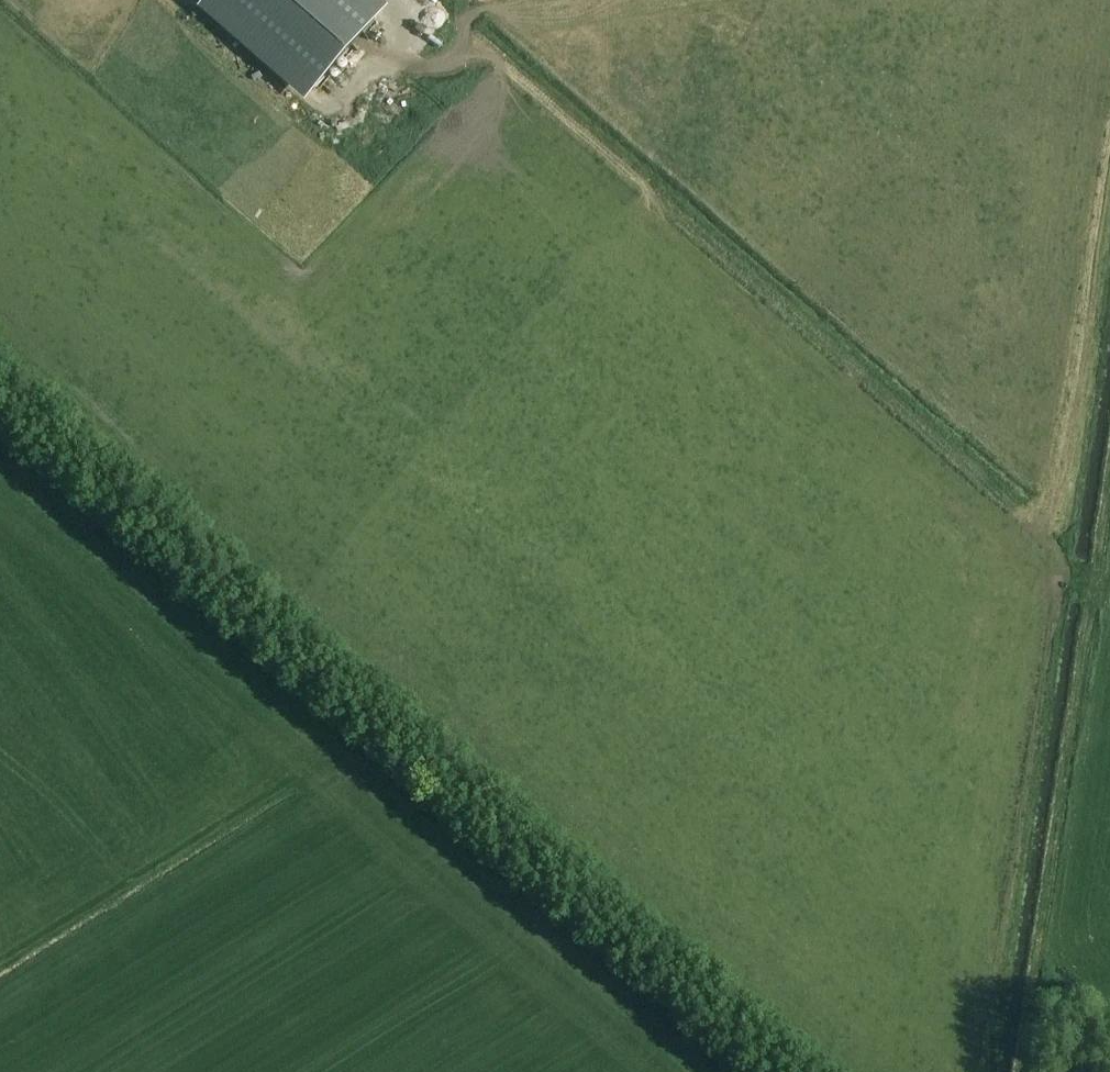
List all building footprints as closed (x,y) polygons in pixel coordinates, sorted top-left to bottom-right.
[(315,89),(377,18),(356,0),(213,0),(315,89)]
